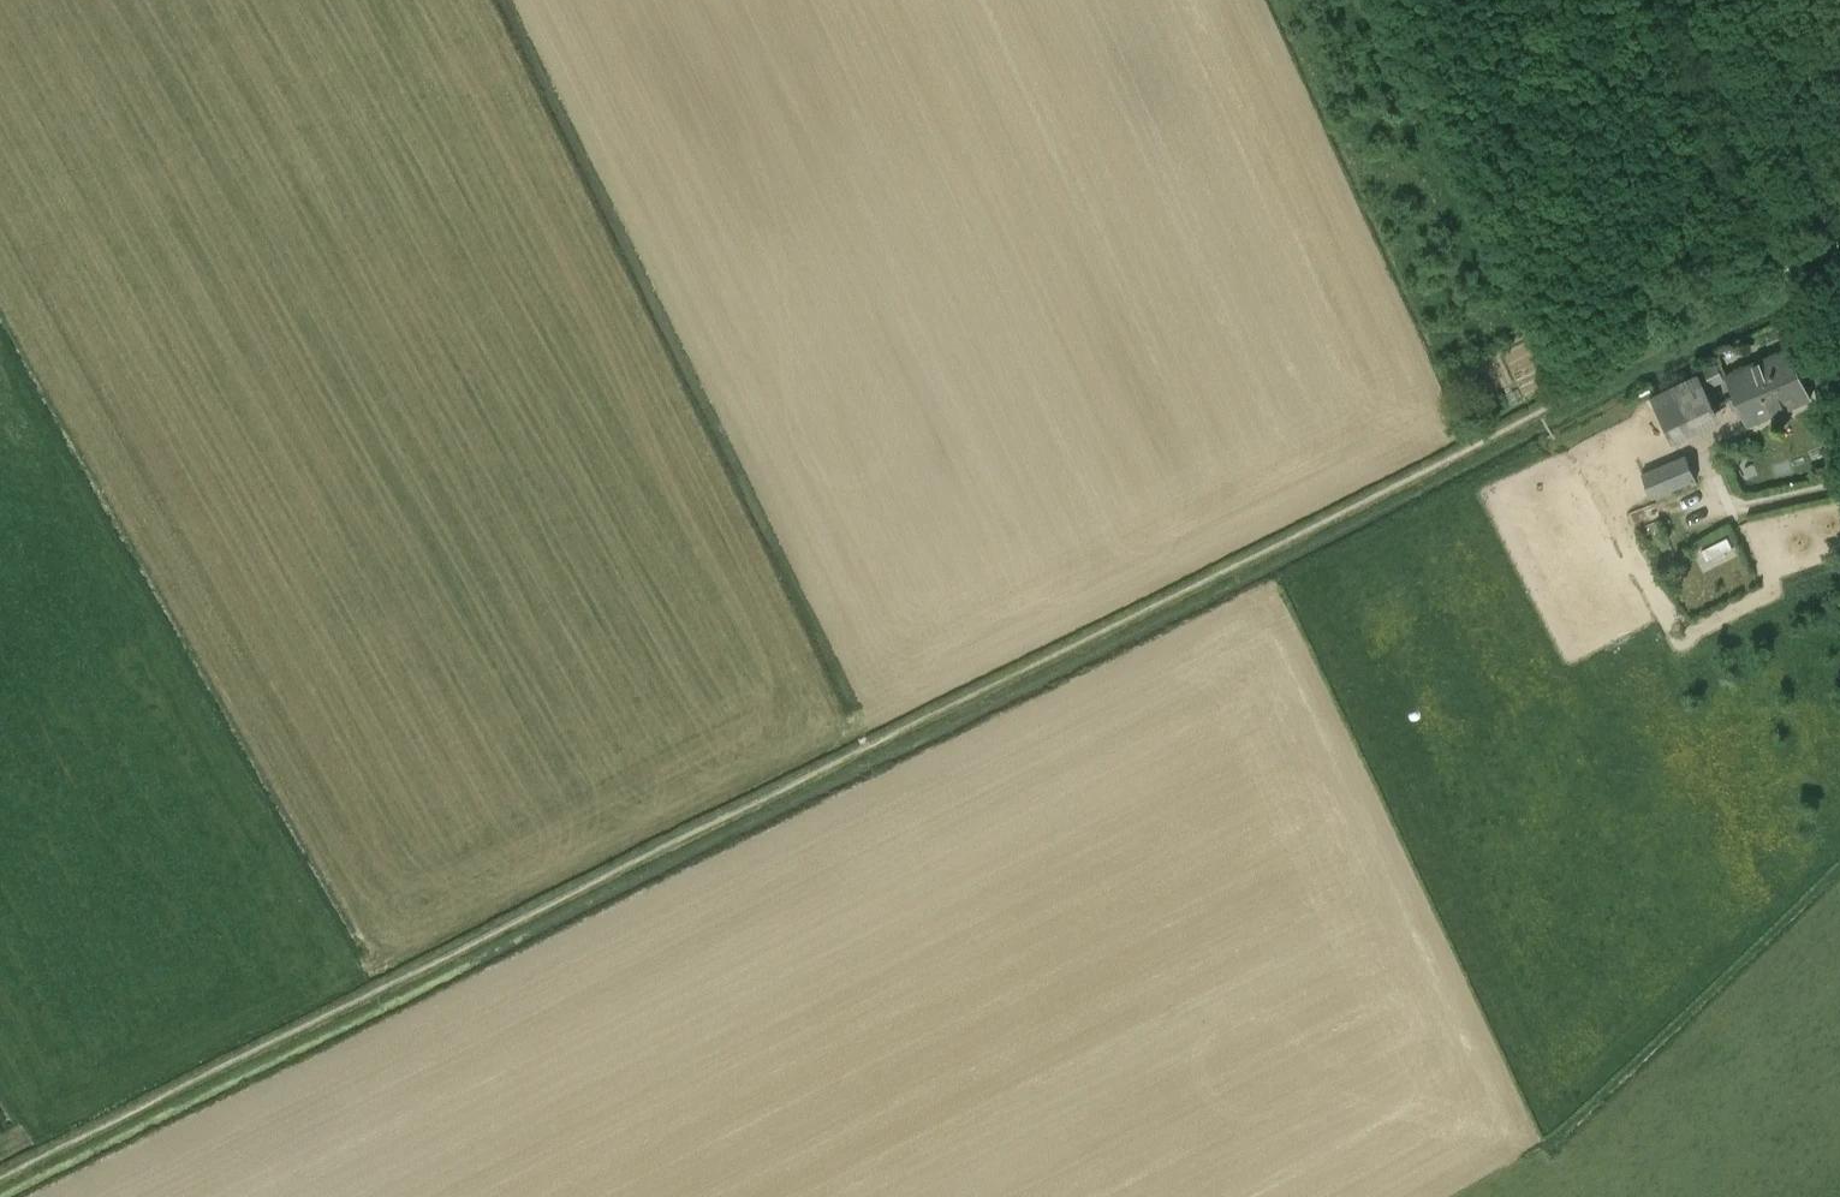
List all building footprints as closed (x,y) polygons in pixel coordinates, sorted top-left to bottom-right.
[(1737,399),(1800,373),(1789,347),(1726,374),(1737,399)] [(1719,422),(1713,407),(1705,390),(1723,382),(1716,365),(1649,393),(1671,443),(1719,422)] [(1811,398),(1800,373),(1737,399),(1748,425),(1811,398)] [(1696,480),(1686,456),(1642,474),(1652,499),(1696,480)] [(1727,537),(1703,550),(1708,559),(1732,547),(1727,537)]
